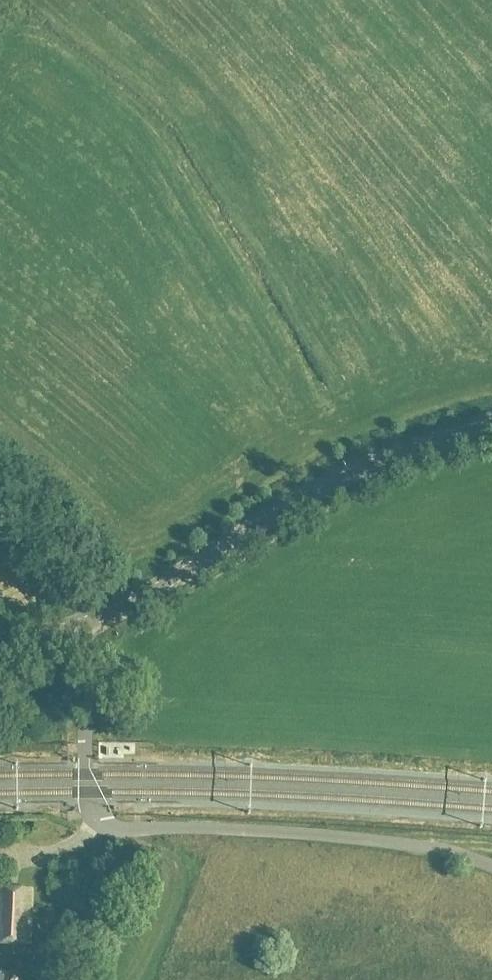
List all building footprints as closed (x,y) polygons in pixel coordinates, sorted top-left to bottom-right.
[(30,888),(0,886),(0,942),(28,943),(30,888)] [(8,971),(0,975),(0,979),(21,979),(8,971)]
